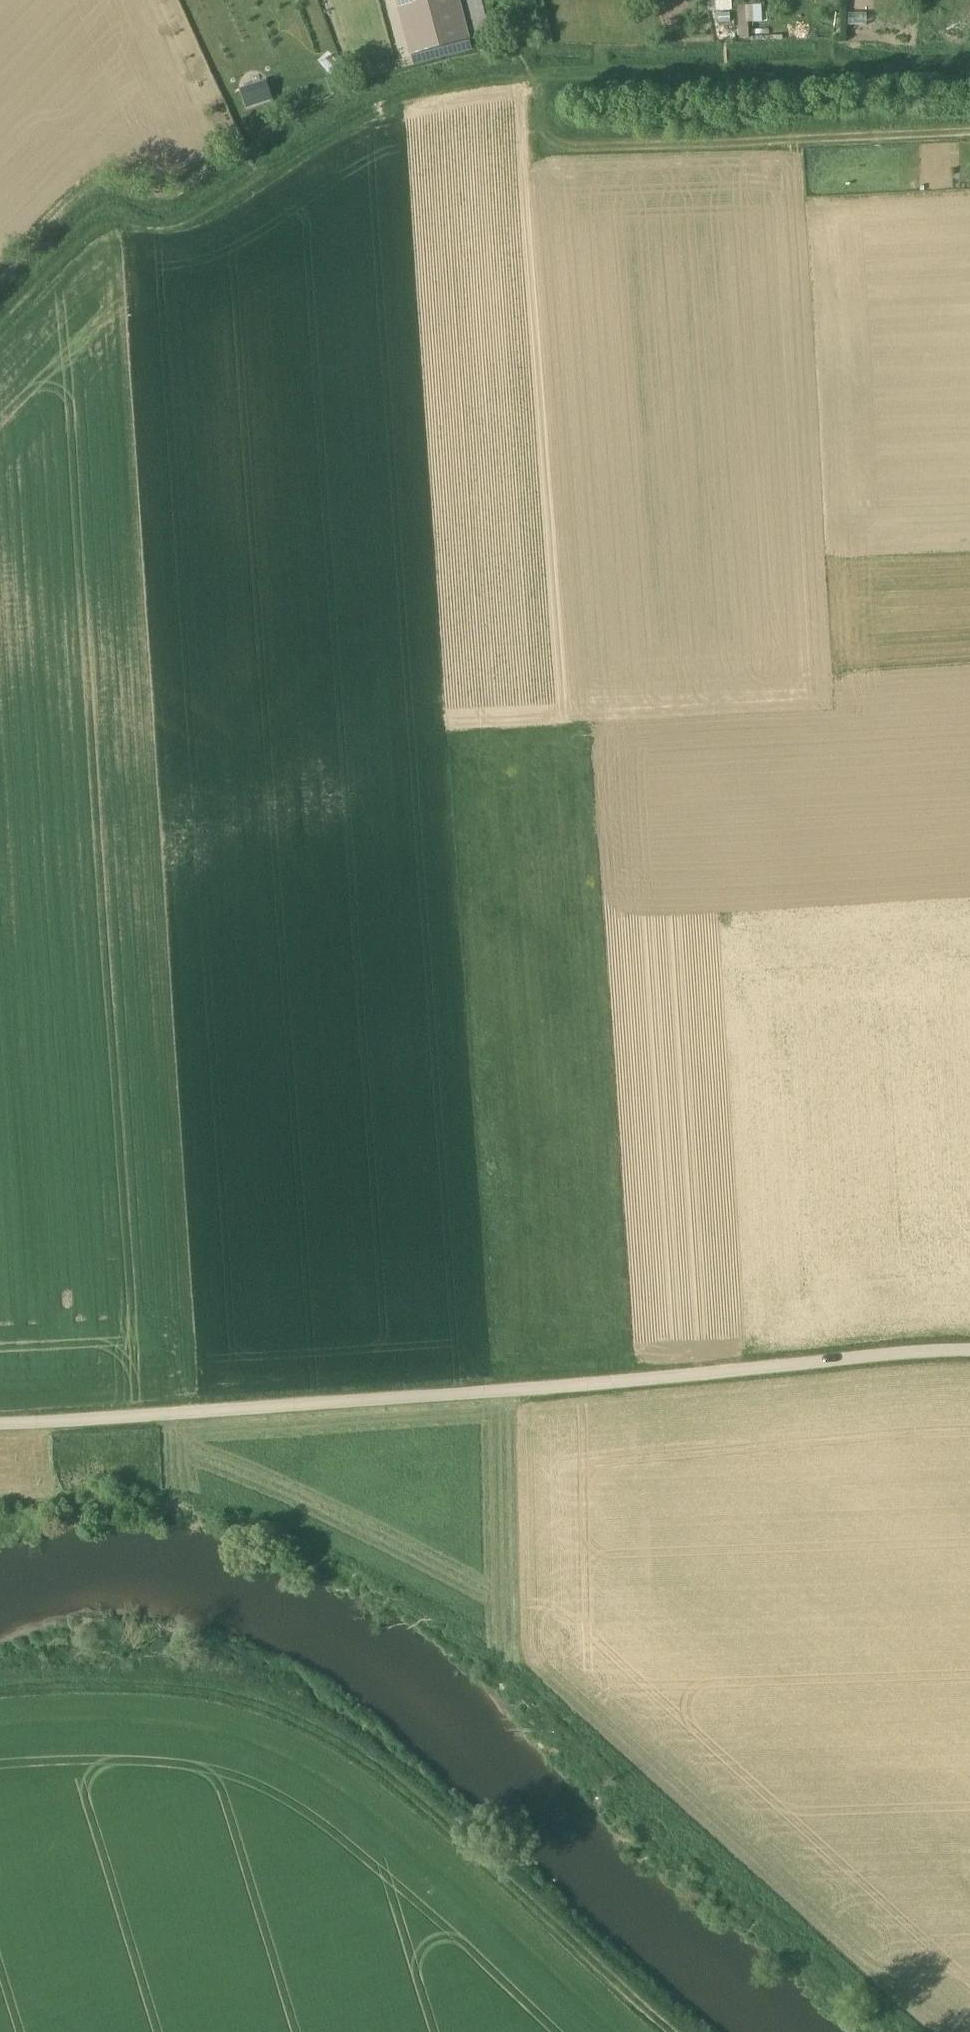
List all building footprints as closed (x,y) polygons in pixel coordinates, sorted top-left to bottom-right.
[(473,39),(500,32),(491,0),(463,0),(473,39)] [(716,1),(717,11),(732,10),(732,0),(711,0),(711,1),(716,1)] [(753,4),(754,22),(763,22),(762,4),(753,4)] [(731,22),(730,13),(719,13),(719,22),(731,22)] [(267,80),(241,89),(248,110),(274,101),(267,80)]
